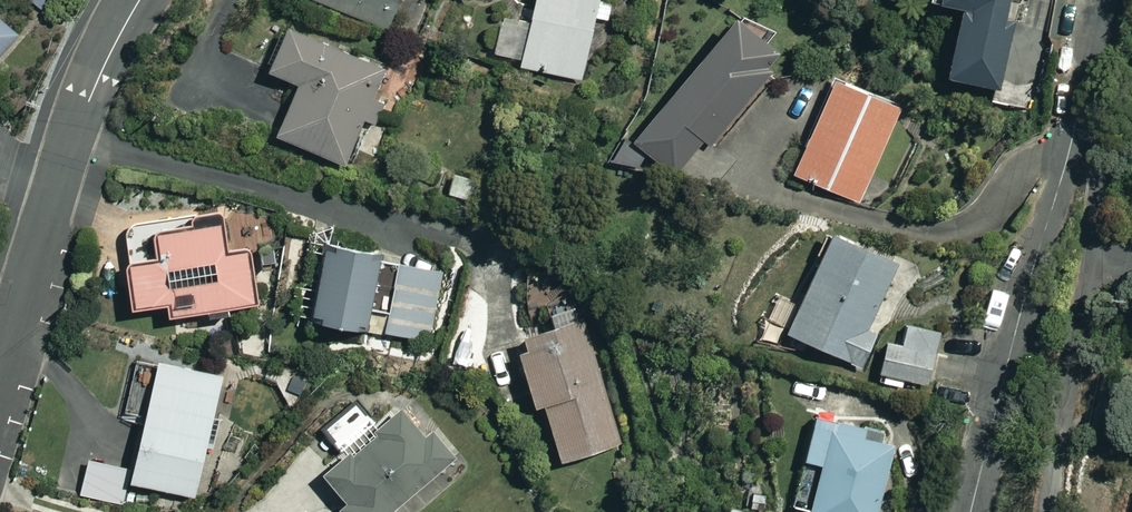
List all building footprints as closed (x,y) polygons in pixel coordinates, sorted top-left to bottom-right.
[(48,16),(63,0),(31,0),(48,16)] [(382,25),(391,0),(316,0),(382,25)] [(522,7),(497,1),(486,51),(515,57),(514,64),(581,78),(594,13),(589,12),(592,0),(523,0),(522,7)] [(952,2),(933,70),(995,86),(993,95),(1032,105),(1045,57),(1001,45),(1007,22),(997,19),(1002,0),(943,0),(952,2)] [(777,51),(721,10),(624,141),(670,175),(698,137),(707,144),(777,51)] [(371,121),(381,97),(366,91),(379,59),(278,19),(258,67),(289,79),(268,132),(340,160),(358,115),(371,121)] [(0,24),(0,63),(19,40),(0,24)] [(898,105),(826,75),(786,170),(857,200),(898,105)] [(468,175),(441,171),(437,192),(464,196),(468,175)] [(150,254),(120,255),(122,301),(156,300),(156,309),(252,305),(250,250),(215,251),(214,221),(149,224),(150,254)] [(891,259),(819,228),(776,329),(855,362),(868,331),(862,328),(891,259)] [(368,250),(315,240),(300,313),(354,324),(368,250)] [(440,266),(393,257),(378,333),(426,342),(440,266)] [(616,440),(578,314),(518,332),(510,358),(524,402),(534,399),(553,459),(616,440)] [(938,332),(901,322),(895,342),(878,337),(869,367),(924,382),(938,332)] [(219,375),(150,357),(122,467),(86,458),(77,493),(121,504),(128,478),(189,494),(219,375)] [(351,401),(319,428),(339,451),(315,471),(339,498),(332,505),(338,511),(384,511),(448,458),(424,430),(418,436),(392,405),(370,423),(351,401)] [(805,414),(794,455),(812,460),(798,511),(869,511),(889,436),(805,414)]
